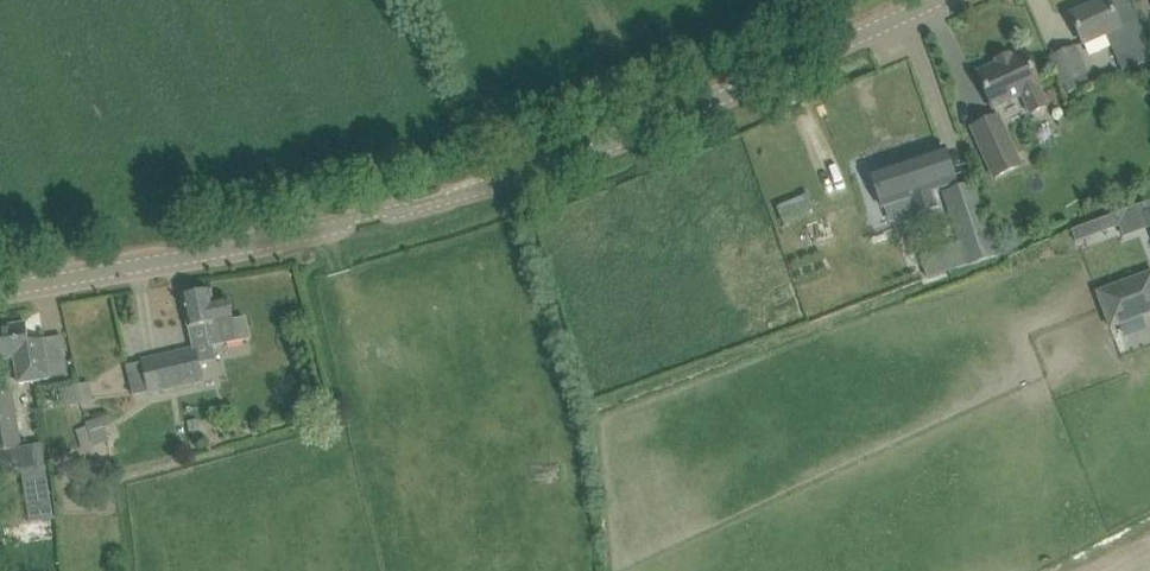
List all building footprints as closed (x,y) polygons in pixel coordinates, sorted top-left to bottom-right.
[(1081,37),(1084,44),(1106,34),(1115,55),(1132,47),(1140,64),(1149,60),(1149,48),(1137,19),(1123,26),(1123,25),(1120,26),(1109,0),(1106,0),(1071,15),(1081,37)] [(1073,47),(1053,56),(1066,84),(1086,75),(1073,47)] [(978,73),(987,95),(993,108),(1023,94),(1031,113),(1047,106),(1038,88),(1041,86),(1025,52),(1011,58),(1010,55),(997,60),(998,64),(978,73)] [(998,116),(972,128),(995,178),(1021,166),(998,116)] [(945,148),(871,172),(883,207),(912,198),(917,213),(937,206),(932,191),(956,183),(945,148)] [(968,267),(1000,255),(975,182),(942,193),(957,237),(960,246),(968,267)] [(1115,214),(1094,222),(1099,234),(1119,226),(1115,214)] [(960,246),(924,259),(931,280),(968,267),(960,246)] [(1119,325),(1149,314),(1149,273),(1106,289),(1119,325)] [(229,299),(213,302),(211,290),(183,296),(187,319),(189,328),(207,325),(209,336),(211,345),(213,344),(213,347),(224,345),(251,340),(247,317),(240,319),(240,317),(233,319),(229,299)] [(47,363),(43,339),(29,341),(26,324),(0,327),(0,351),(1,360),(14,359),(18,385),(49,379),(47,363)] [(139,361),(147,397),(203,384),(194,348),(139,361)] [(64,407),(94,401),(91,383),(60,389),(64,407)] [(0,394),(0,478),(22,474),(30,524),(55,520),(42,446),(34,447),(22,449),(13,392),(0,394)] [(94,448),(116,441),(108,415),(86,422),(85,422),(87,428),(78,431),(83,448),(93,445),(94,448)] [(199,420),(187,421),(188,433),(200,432),(199,420)]
